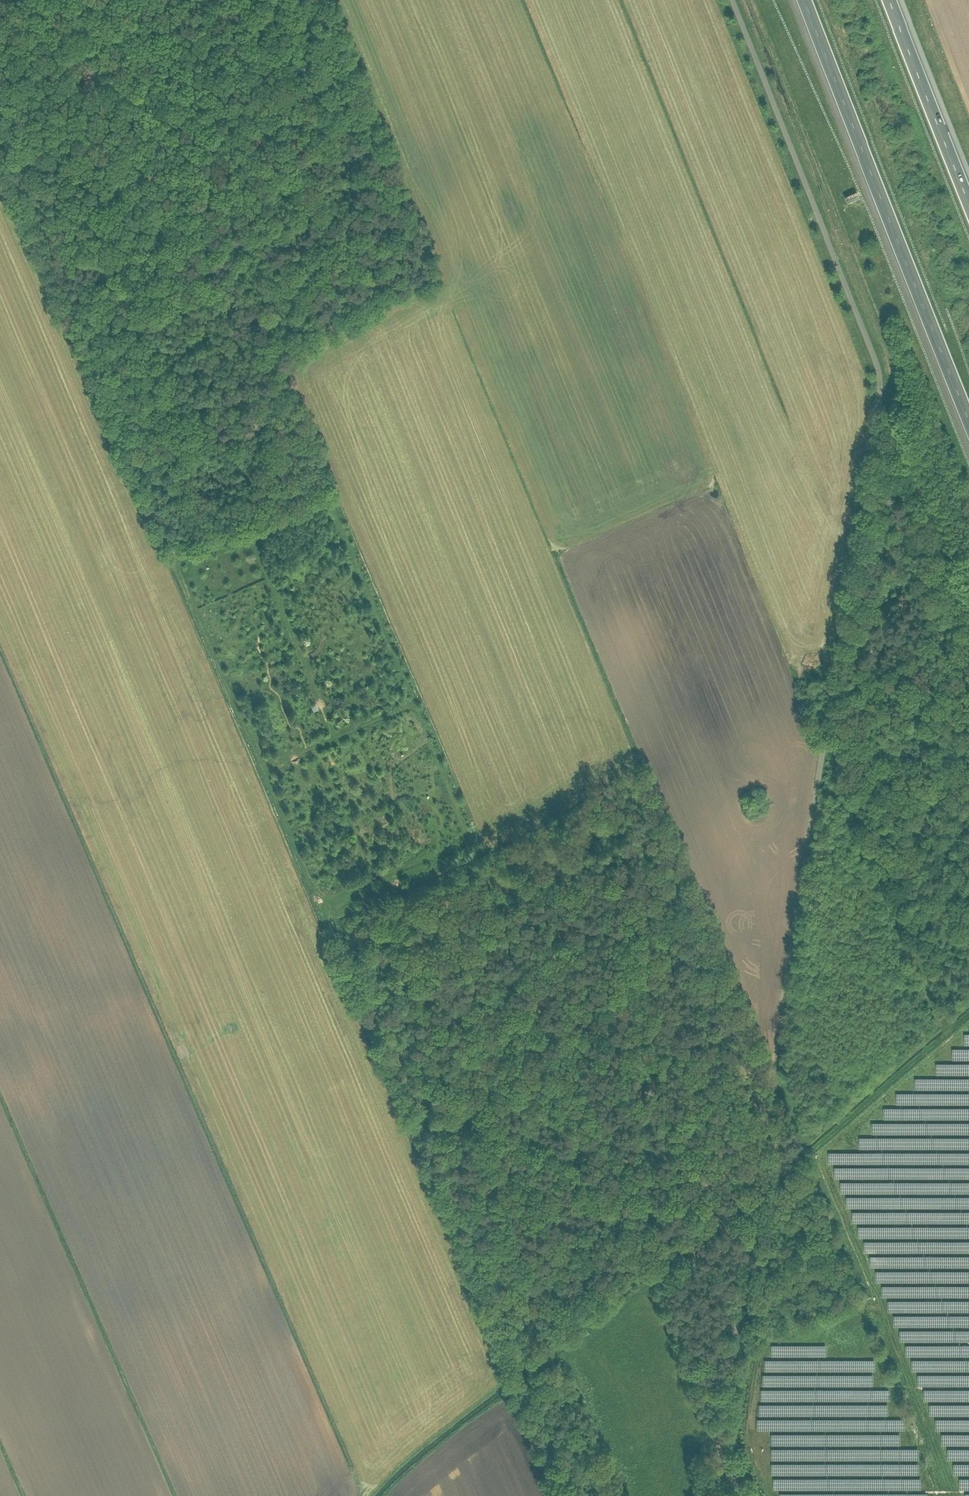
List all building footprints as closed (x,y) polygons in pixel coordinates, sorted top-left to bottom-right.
[(860,189),(850,193),(852,198),(862,195),(860,189)]
